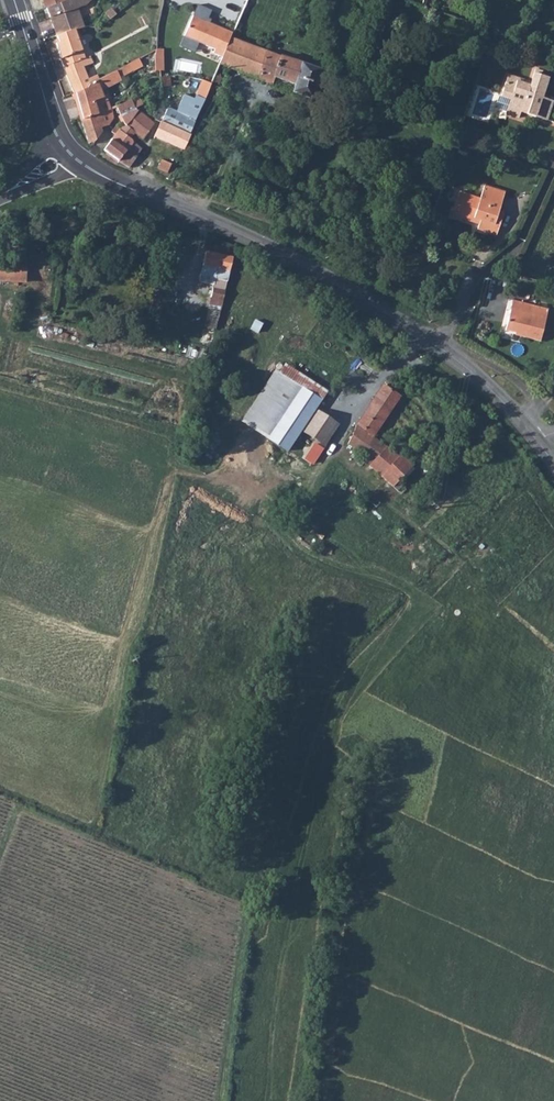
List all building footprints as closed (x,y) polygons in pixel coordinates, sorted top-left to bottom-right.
[(45,6),(56,34),(84,25),(76,6),(84,2),(85,0),(61,0),(45,6)] [(214,53),(223,56),(232,36),(233,33),(224,29),(223,31),(204,23),(210,10),(198,4),(179,47),(193,54),(198,42),(215,50),(214,53)] [(84,25),(56,34),(59,41),(56,43),(74,94),(89,88),(88,82),(99,78),(97,73),(88,77),(83,65),(93,62),(90,55),(81,58),(78,50),(82,48),(83,47),(92,44),(86,25),(84,25)] [(223,56),(221,62),(274,83),(277,76),(297,83),(294,91),(313,99),(324,69),(286,53),(284,57),(232,36),(223,56)] [(89,88),(74,94),(81,119),(110,108),(105,94),(102,94),(100,89),(121,80),(120,76),(133,68),(130,62),(117,70),(114,70),(99,78),(88,82),(89,88)] [(502,97),(512,101),(509,112),(508,114),(522,118),(524,110),(529,112),(529,113),(548,120),(553,100),(545,96),(551,77),(536,73),(532,86),(518,82),(515,89),(506,86),(502,97)] [(216,74),(212,81),(220,84),(223,77),(216,74)] [(169,75),(161,76),(162,85),(170,84),(169,75)] [(162,122),(155,136),(183,149),(205,99),(212,81),(204,79),(188,115),(169,106),(162,122)] [(500,97),(496,108),(509,112),(512,101),(502,97),(500,97)] [(130,98),(114,106),(123,122),(135,132),(142,138),(153,123),(152,122),(136,108),(130,98)] [(110,108),(81,119),(89,144),(103,138),(99,127),(108,124),(112,118),(110,108)] [(113,138),(104,151),(127,167),(129,166),(132,162),(141,149),(131,137),(135,132),(123,122),(119,127),(115,126),(111,132),(114,134),(113,138)] [(461,191),(455,210),(484,220),(483,224),(481,229),(499,235),(507,211),(502,210),(509,191),(487,184),(483,198),(461,191)] [(205,251),(199,282),(212,286),(214,279),(227,282),(232,257),(205,251)] [(0,267),(0,280),(23,282),(25,268),(0,267)] [(207,308),(220,312),(225,287),(220,286),(218,291),(211,290),(207,308)] [(510,302),(503,330),(520,335),(520,337),(538,342),(546,311),(510,302)] [(273,374),(242,421),(286,451),(301,429),(314,409),(320,400),(273,374)] [(382,385),(357,425),(374,436),(399,395),(382,385)] [(314,409),(301,429),(324,446),(331,435),(337,425),(314,409)] [(356,427),(347,445),(364,456),(362,460),(399,490),(403,485),(399,481),(414,465),(401,453),(399,457),(356,427)]
